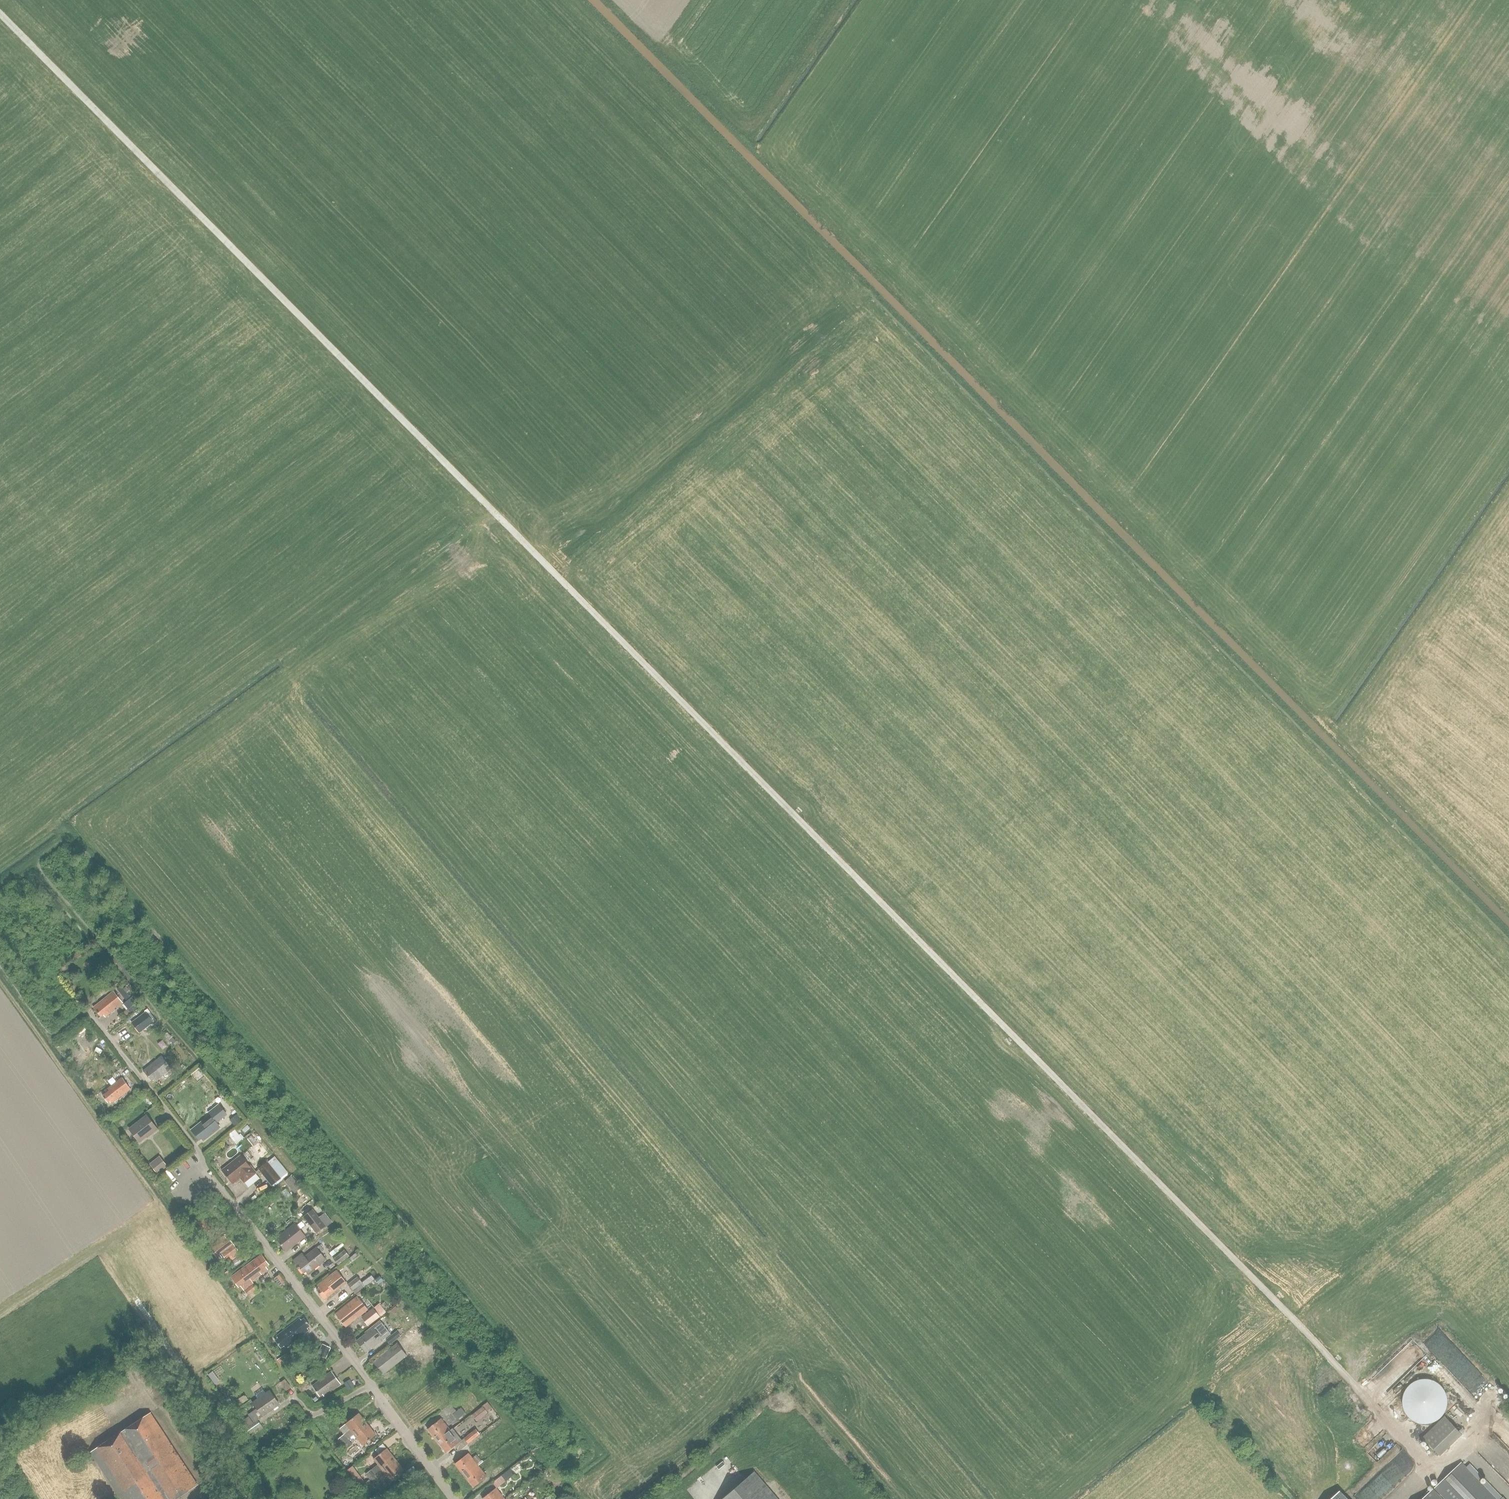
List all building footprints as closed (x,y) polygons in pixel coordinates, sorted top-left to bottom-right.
[(105,1018),(123,1004),(114,992),(96,1006),(98,1008),(95,1010),(101,1018),(103,1016),(105,1018)] [(128,1010),(135,1004),(131,1000),(122,1006),(126,1011),(128,1010)] [(131,1014),(139,1007),(136,1003),(135,1004),(128,1010),(131,1014)] [(145,1013),(131,1023),(138,1034),(153,1023),(145,1013)] [(168,1039),(172,1045),(176,1041),(171,1036),(168,1039)] [(163,1040),(158,1044),(163,1050),(167,1046),(163,1040)] [(156,1081),(171,1069),(162,1057),(144,1071),(151,1081),(154,1079),(156,1081)] [(192,1074),(197,1082),(205,1076),(200,1069),(192,1074)] [(113,1103),(131,1090),(129,1088),(131,1086),(126,1080),(125,1082),(122,1078),(108,1089),(110,1091),(103,1096),(110,1106),(113,1104),(113,1103)] [(230,1119),(237,1113),(227,1100),(220,1106),(230,1119)] [(218,1105),(208,1113),(210,1116),(216,1123),(216,1124),(227,1116),(218,1105)] [(236,1115),(230,1121),(235,1126),(241,1121),(236,1115)] [(146,1116),(129,1129),(140,1143),(150,1135),(150,1136),(158,1130),(146,1116)] [(203,1141),(220,1128),(216,1124),(216,1123),(210,1116),(191,1131),(199,1141),(201,1139),(203,1141)] [(236,1131),(229,1136),(236,1145),(244,1139),(241,1134),(239,1135),(236,1131)] [(262,1158),(267,1155),(262,1148),(258,1151),(262,1158)] [(241,1156),(222,1171),(230,1181),(232,1179),(235,1182),(241,1177),(244,1182),(255,1173),(241,1156)] [(157,1174),(167,1166),(161,1158),(151,1166),(157,1174)] [(282,1179),(268,1162),(259,1169),(273,1186),(282,1179)] [(291,1176),(285,1182),(296,1193),(302,1187),(291,1176)] [(194,1219),(201,1215),(196,1205),(189,1209),(194,1219)] [(316,1234),(325,1227),(318,1218),(312,1210),(303,1217),(316,1234)] [(325,1213),(318,1218),(325,1227),(332,1222),(325,1213)] [(208,1226),(202,1218),(196,1222),(202,1230),(208,1226)] [(272,1230),(280,1225),(276,1219),(269,1225),(272,1230)] [(305,1237),(298,1228),(295,1224),(278,1238),(280,1241),(278,1242),(284,1250),(286,1248),(288,1250),(305,1237)] [(235,1247),(237,1245),(235,1242),(233,1244),(227,1235),(209,1248),(216,1258),(220,1255),(221,1257),(235,1247)] [(308,1275),(326,1260),(320,1252),(323,1250),(317,1242),(304,1251),(307,1255),(305,1257),(302,1254),(293,1261),(299,1269),(300,1269),(304,1274),(306,1272),(308,1275)] [(235,1247),(221,1257),(226,1264),(240,1254),(235,1247)] [(338,1265),(349,1256),(345,1250),(333,1259),(338,1265)] [(265,1267),(269,1265),(261,1255),(231,1278),(239,1288),(242,1285),(244,1288),(267,1270),(265,1267)] [(227,1269),(222,1272),(226,1277),(230,1274),(227,1269)] [(327,1298),(346,1283),(337,1271),(317,1286),(319,1289),(317,1291),(323,1298),(325,1296),(327,1298)] [(356,1278),(347,1285),(355,1295),(356,1294),(361,1291),(365,1288),(356,1278)] [(253,1284),(245,1290),(249,1296),(257,1290),(253,1284)] [(368,1310),(358,1297),(357,1297),(335,1314),(346,1328),(368,1310)] [(372,1308),(360,1318),(367,1327),(379,1316),(372,1308)] [(307,1328),(310,1326),(304,1319),(301,1321),(300,1319),(276,1337),(278,1339),(275,1341),(281,1348),(283,1346),(285,1348),(309,1330),(307,1328)] [(383,1340),(389,1335),(379,1322),(373,1327),(365,1333),(366,1334),(357,1341),(366,1353),(373,1347),(373,1348),(383,1340)] [(386,1340),(389,1345),(400,1336),(396,1331),(386,1340)] [(383,1375),(408,1356),(397,1342),(372,1362),(383,1375)] [(331,1348),(325,1345),(320,1356),(326,1358),(331,1348)] [(324,1397),(341,1384),(332,1372),(312,1386),(319,1396),(322,1394),(324,1397)] [(1405,1414),(1408,1418),(1410,1420),(1413,1422),(1417,1424),(1420,1425),(1424,1425),(1428,1425),(1432,1424),(1435,1422),(1438,1420),(1441,1417),(1443,1414),(1445,1410),(1446,1407),(1446,1403),(1446,1399),(1445,1395),(1443,1392),(1441,1389),(1438,1386),(1435,1384),(1432,1382),(1428,1381),(1424,1381),(1420,1381),(1417,1382),(1413,1384),(1410,1386),(1407,1389),(1405,1392),(1403,1395),(1402,1399),(1402,1403),(1402,1407),(1403,1410),(1405,1414)] [(350,1382),(345,1385),(349,1391),(354,1388),(350,1382)] [(279,1405),(269,1391),(252,1402),(263,1417),(279,1405)] [(488,1402),(482,1407),(486,1412),(492,1408),(488,1402)] [(450,1403),(442,1410),(446,1415),(450,1412),(452,1414),(455,1411),(450,1403)] [(482,1407),(471,1415),(476,1421),(487,1413),(486,1412),(482,1407)] [(461,1408),(453,1414),(457,1420),(465,1413),(461,1408)] [(346,1424),(354,1435),(362,1428),(360,1426),(365,1422),(359,1413),(346,1424)] [(197,1486),(149,1414),(89,1454),(119,1498),(178,1498),(197,1486)] [(1440,1456),(1462,1435),(1444,1417),(1423,1438),(1440,1456)] [(437,1441),(450,1431),(441,1419),(427,1429),(437,1441)] [(247,1437),(262,1427),(257,1420),(243,1431),(247,1437)] [(363,1445),(376,1435),(367,1424),(365,1422),(360,1426),(362,1428),(354,1435),(363,1445)] [(446,1453),(462,1441),(453,1429),(450,1431),(437,1441),(446,1453)] [(476,1430),(465,1439),(469,1444),(480,1435),(476,1430)] [(342,1444),(348,1439),(345,1435),(339,1440),(342,1444)] [(347,1449),(352,1445),(349,1440),(348,1439),(342,1444),(347,1449)] [(388,1461),(393,1457),(387,1449),(379,1454),(374,1459),(378,1465),(367,1474),(370,1479),(382,1470),(390,1464),(388,1461)] [(468,1454),(455,1464),(464,1476),(482,1461),(477,1455),(473,1459),(468,1454)] [(391,1481),(404,1470),(395,1460),(393,1457),(388,1461),(390,1464),(382,1470),(370,1479),(375,1484),(387,1475),(391,1481)] [(482,1461),(464,1476),(473,1488),(487,1477),(483,1472),(491,1466),(486,1460),(483,1463),(482,1461)] [(1435,1489),(1445,1498),(1497,1498),(1462,1462),(1435,1489)] [(503,1463),(493,1471),(497,1477),(507,1469),(503,1463)] [(352,1466),(346,1471),(349,1476),(356,1471),(352,1466)] [(501,1476),(506,1481),(513,1475),(509,1470),(501,1476)] [(753,1472),(721,1498),(776,1498),(753,1472)] [(362,1479),(356,1484),(359,1488),(365,1483),(362,1479)] [(502,1497),(496,1488),(482,1498),(483,1498),(504,1498),(502,1497)] [(1432,1491),(1424,1498),(1440,1498),(1432,1491)]
